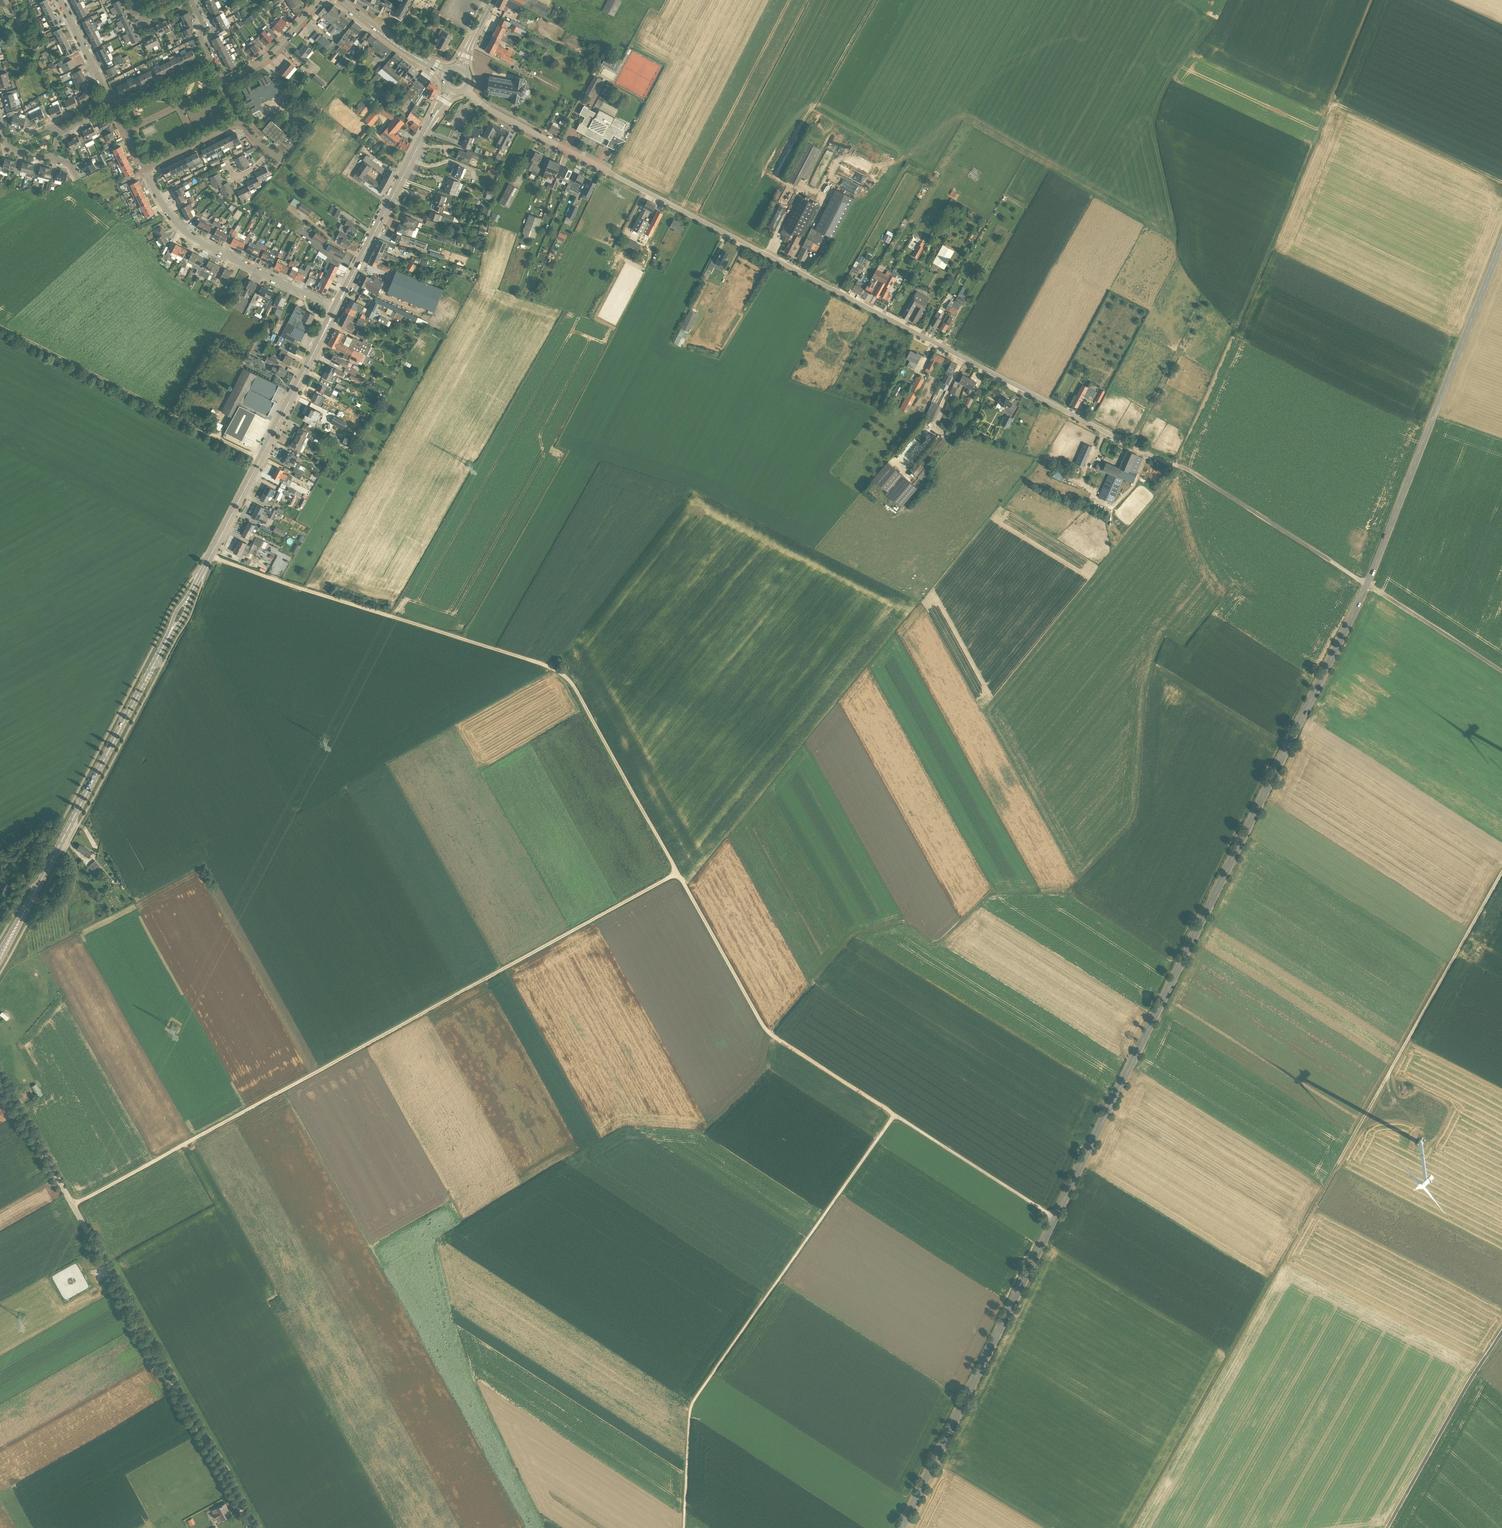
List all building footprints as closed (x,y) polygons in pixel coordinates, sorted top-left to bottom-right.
[(15,6),(12,7),(9,0),(0,0),(3,5),(6,4),(9,8),(10,8),(13,15),(18,14),(15,6)] [(43,8),(50,5),(47,0),(45,0),(40,2),(39,3),(42,9),(43,8)] [(122,7),(120,5),(122,4),(120,0),(113,3),(115,7),(110,9),(112,12),(122,7)] [(292,10),(301,4),(299,0),(286,0),(292,10)] [(381,16),(384,10),(393,15),(401,19),(404,15),(412,0),(400,0),(399,1),(401,2),(397,9),(394,8),(395,6),(391,4),(392,2),(388,0),(352,0),(381,16)] [(509,0),(498,0),(495,6),(503,10),(507,12),(509,7),(512,9),(513,8),(523,13),(525,8),(509,0)] [(546,16),(550,8),(535,0),(516,0),(546,16)] [(602,11),(613,17),(622,1),(620,0),(607,0),(602,11)] [(89,4),(86,6),(83,1),(74,5),(77,12),(86,7),(87,8),(91,7),(89,4)] [(215,2),(207,7),(209,10),(210,10),(211,12),(213,14),(219,11),(217,9),(218,8),(215,2)] [(301,4),(292,10),(297,17),(304,9),(301,4)] [(50,5),(43,8),(46,14),(53,11),(50,5)] [(334,22),(343,12),(340,9),(334,5),(329,11),(324,8),(318,15),(322,18),(323,17),(332,25),(334,22)] [(555,18),(560,7),(556,5),(553,10),(551,15),(551,16),(555,18)] [(86,7),(77,12),(80,18),(87,15),(87,14),(89,13),(87,8),(86,7)] [(122,7),(112,12),(114,16),(118,13),(120,17),(127,14),(127,13),(125,9),(123,10),(122,7)] [(440,12),(434,8),(432,13),(437,17),(440,12)] [(53,11),(46,14),(44,15),(47,22),(49,20),(56,17),(53,11)] [(184,21),(191,17),(189,12),(185,14),(183,11),(177,14),(178,17),(181,16),(184,21)] [(219,11),(213,14),(214,17),(213,18),(214,20),(213,20),(215,24),(223,20),(226,18),(224,13),(220,15),(219,11)] [(339,26),(343,29),(347,25),(352,19),(343,12),(334,22),(332,25),(337,28),(339,26)] [(127,14),(120,17),(119,17),(121,20),(116,22),(118,26),(128,21),(127,18),(128,17),(127,14)] [(86,28),(92,25),(94,24),(95,24),(95,25),(99,23),(98,21),(95,22),(92,16),(88,18),(89,19),(83,22),(86,28)] [(274,20),(283,28),(287,23),(283,20),(285,17),(283,16),(281,18),(279,20),(276,17),(274,20)] [(56,17),(49,20),(47,22),(49,25),(51,24),(53,27),(59,23),(56,17)] [(191,17),(184,21),(180,22),(184,30),(187,28),(188,29),(192,27),(194,26),(192,23),(194,22),(191,17)] [(493,35),(501,40),(511,45),(515,38),(511,36),(510,39),(503,35),(507,28),(523,36),(525,32),(522,30),(523,29),(509,22),(501,18),(493,35)] [(162,20),(160,21),(166,34),(174,30),(169,20),(166,22),(165,20),(162,22),(162,20)] [(223,20),(215,24),(217,28),(218,27),(220,32),(226,29),(227,29),(223,20)] [(271,30),(273,31),(275,29),(279,32),(283,28),(274,20),(271,23),(274,25),(273,27),(271,30)] [(128,21),(118,26),(120,29),(124,27),(126,30),(133,27),(131,23),(129,24),(128,21)] [(166,34),(160,21),(158,22),(159,23),(155,25),(157,28),(154,29),(158,36),(161,35),(161,37),(166,34)] [(337,50),(344,56),(345,54),(353,43),(351,41),(350,42),(348,40),(354,32),(357,34),(363,27),(355,21),(337,44),(340,46),(337,50)] [(94,24),(92,25),(86,28),(89,34),(95,31),(98,30),(95,25),(95,24),(94,24)] [(332,35),(337,28),(332,25),(327,30),(327,31),(332,35)] [(314,29),(315,29),(311,33),(312,34),(309,37),(315,42),(317,38),(319,40),(322,36),(320,35),(323,32),(317,26),(316,27),(314,29)] [(133,27),(126,30),(127,33),(123,36),(125,39),(135,34),(133,31),(135,30),(133,27)] [(192,27),(188,29),(187,28),(184,30),(187,35),(186,36),(187,39),(193,36),(191,33),(194,32),(192,27)] [(262,33),(270,42),(274,37),(272,35),(274,33),(273,31),(271,30),(268,27),(262,33)] [(58,37),(64,34),(61,28),(53,32),(55,35),(56,34),(58,37)] [(435,40),(438,42),(436,46),(439,48),(438,49),(441,50),(441,49),(444,50),(452,36),(441,29),(438,34),(441,36),(439,39),(436,38),(435,40)] [(98,30),(95,31),(89,34),(92,40),(100,36),(101,36),(100,35),(98,30)] [(95,47),(101,43),(103,42),(102,40),(102,37),(105,36),(104,33),(100,35),(101,36),(100,36),(92,40),(95,47)] [(258,42),(260,44),(261,46),(263,43),(266,46),(270,42),(262,33),(259,35),(259,36),(256,39),(258,42)] [(367,33),(360,42),(361,43),(361,44),(363,46),(364,45),(371,36),(370,35),(367,33)] [(67,40),(64,34),(58,37),(55,38),(56,40),(57,41),(58,45),(67,40)] [(135,34),(125,39),(126,43),(131,40),(132,44),(140,40),(138,36),(136,37),(135,34)] [(366,47),(369,42),(372,44),(377,38),(371,34),(370,35),(371,36),(364,45),(366,47)] [(221,35),(217,37),(211,40),(214,45),(224,40),(221,35)] [(319,40),(318,41),(330,52),(337,44),(332,41),(331,42),(323,35),(322,36),(319,40)] [(490,46),(510,56),(513,50),(509,48),(508,50),(498,45),(501,40),(493,35),(488,45),(490,46)] [(154,36),(149,39),(153,47),(157,45),(158,48),(161,47),(159,44),(157,38),(155,39),(154,36)] [(535,36),(532,40),(548,48),(550,44),(548,43),(535,36)] [(377,38),(372,44),(371,46),(382,55),(380,57),(384,60),(385,58),(392,50),(377,38)] [(153,47),(149,39),(144,41),(146,43),(144,44),(147,50),(149,52),(151,51),(150,48),(153,47)] [(248,44),(255,54),(260,50),(257,46),(260,44),(258,42),(256,39),(255,39),(248,44)] [(60,51),(64,49),(70,46),(67,40),(58,45),(57,45),(60,50),(56,52),(58,54),(61,52),(60,51)] [(224,40),(214,45),(216,50),(218,49),(226,45),(224,40)] [(100,58),(111,53),(108,47),(111,45),(110,42),(104,45),(106,48),(105,48),(104,48),(97,51),(100,58)] [(228,44),(226,45),(218,49),(221,54),(229,50),(231,49),(228,44)] [(251,57),(255,54),(248,44),(241,49),(243,52),(246,56),(249,55),(251,57)] [(294,54),(304,63),(308,59),(305,57),(311,50),(305,45),(301,49),(302,50),(300,52),(297,50),(294,54)] [(514,58),(510,56),(490,46),(488,45),(485,51),(500,58),(501,56),(504,57),(503,58),(512,63),(514,58)] [(70,46),(64,49),(67,56),(73,52),(70,46)] [(192,50),(187,52),(191,61),(196,58),(192,50)] [(229,50),(221,54),(223,59),(231,55),(229,50)] [(187,52),(181,55),(185,63),(191,61),(187,52)] [(338,54),(336,52),(330,60),(332,62),(338,54)] [(113,58),(111,53),(100,58),(104,64),(111,61),(113,59),(113,58)] [(378,73),(394,86),(399,81),(411,65),(396,53),(391,58),(402,67),(397,73),(388,65),(390,63),(388,62),(384,66),(378,73)] [(123,58),(114,62),(116,65),(106,70),(110,77),(117,73),(116,69),(120,67),(118,64),(129,59),(128,55),(123,58)] [(181,55),(176,58),(180,66),(185,63),(181,55)] [(231,55),(223,59),(226,64),(233,60),(231,55)] [(602,65),(613,70),(617,62),(606,56),(602,65)] [(163,60),(165,63),(169,71),(175,69),(170,61),(169,57),(163,60)] [(176,58),(170,61),(175,69),(180,66),(176,58)] [(61,73),(66,71),(75,66),(74,63),(72,59),(65,63),(64,60),(58,63),(60,68),(58,69),(61,73)] [(233,60),(226,64),(228,68),(233,66),(235,69),(237,67),(233,60)] [(342,69),(346,64),(340,60),(336,65),(342,69)] [(286,77),(294,67),(288,61),(285,65),(279,72),(286,77)] [(165,63),(160,66),(164,74),(169,71),(165,63)] [(158,64),(154,66),(153,67),(156,72),(158,77),(164,74),(160,66),(158,64)] [(378,73),(384,66),(381,64),(375,71),(378,73)] [(411,65),(399,81),(401,83),(404,80),(403,78),(404,77),(409,81),(411,79),(415,82),(421,73),(418,71),(411,65)] [(525,72),(515,67),(513,69),(524,75),(525,72)] [(72,70),(74,73),(76,78),(84,74),(81,69),(76,72),(75,69),(72,70)] [(150,71),(144,74),(148,82),(154,79),(150,71)] [(6,86),(7,90),(14,88),(13,83),(10,84),(8,79),(9,79),(8,73),(0,75),(0,88),(6,86)] [(421,73),(415,82),(405,97),(408,99),(415,104),(430,81),(421,73)] [(84,74),(76,78),(80,86),(82,85),(81,82),(86,79),(84,74)] [(144,74),(139,76),(143,84),(148,82),(144,74)] [(283,92),(275,78),(271,80),(269,76),(266,75),(260,78),(259,81),(261,85),(251,90),(249,85),(242,89),(248,99),(244,101),(251,115),(254,120),(262,116),(260,112),(263,110),(261,107),(259,104),(269,99),(271,100),(272,98),(276,96),(278,97),(279,94),(283,92)] [(321,86),(325,83),(315,75),(312,79),(321,86)] [(525,82),(521,79),(522,78),(516,77),(515,81),(514,81),(514,80),(511,79),(510,80),(510,79),(509,79),(509,80),(504,79),(504,78),(504,79),(499,78),(499,77),(498,77),(498,78),(494,77),(494,76),(493,76),(494,76),(492,76),(490,75),(490,76),(489,76),(488,76),(487,76),(487,77),(486,77),(486,78),(486,79),(487,79),(486,82),(485,87),(485,90),(484,92),(484,93),(487,94),(490,94),(491,95),(494,96),(495,95),(507,98),(511,99),(511,102),(514,103),(513,104),(516,105),(516,103),(519,104),(519,103),(521,104),(523,102),(524,99),(523,98),(528,95),(529,95),(530,91),(528,90),(529,90),(527,88),(524,85),(525,82)] [(585,93),(592,97),(601,79),(594,75),(585,93)] [(139,76),(133,79),(137,87),(143,84),(139,76)] [(133,79),(128,82),(132,90),(137,87),(133,79)] [(89,81),(82,85),(85,90),(84,92),(90,94),(91,89),(90,87),(92,87),(89,81)] [(430,81),(415,104),(408,116),(408,117),(409,117),(413,120),(419,125),(421,122),(418,119),(420,115),(415,113),(424,96),(427,98),(428,97),(433,99),(438,89),(437,86),(430,81)] [(128,82),(122,84),(127,93),(132,90),(128,82)] [(127,93),(122,84),(117,87),(121,95),(127,93)] [(4,96),(5,102),(15,99),(13,94),(16,93),(16,89),(2,93),(3,96),(4,96)] [(89,95),(85,93),(84,93),(83,95),(78,97),(78,98),(81,104),(87,102),(86,100),(88,99),(89,95)] [(69,99),(73,107),(78,104),(75,99),(78,98),(78,97),(77,95),(69,99)] [(408,99),(405,97),(400,103),(398,107),(402,109),(404,105),(408,99)] [(15,99),(5,102),(7,108),(6,108),(7,111),(21,108),(20,104),(17,105),(15,99)] [(61,103),(63,105),(65,104),(68,109),(73,107),(69,99),(61,103)] [(53,107),(57,115),(62,112),(60,107),(63,105),(61,103),(59,104),(58,100),(52,103),(54,107),(53,107)] [(367,108),(361,102),(356,108),(365,115),(369,110),(367,108)] [(41,109),(35,111),(40,120),(43,119),(44,120),(49,117),(47,113),(45,111),(42,104),(39,106),(41,109)] [(620,138),(621,137),(624,131),(622,130),(625,124),(614,118),(614,117),(599,110),(597,114),(587,109),(588,108),(584,106),(584,107),(580,114),(586,117),(582,124),(587,126),(584,134),(591,137),(592,137),(593,137),(593,138),(600,142),(603,136),(610,140),(609,142),(607,146),(614,149),(617,143),(624,141),(624,140),(620,138)] [(45,111),(47,113),(50,112),(52,117),(57,115),(53,107),(45,111)] [(17,127),(20,117),(14,116),(14,114),(13,111),(7,113),(10,123),(12,123),(11,125),(17,127)] [(27,116),(32,126),(37,123),(36,122),(40,120),(35,111),(30,114),(28,111),(26,113),(27,116)] [(379,118),(371,112),(368,115),(370,117),(366,122),(372,127),(379,118)] [(20,117),(17,127),(23,128),(24,126),(27,127),(28,126),(29,127),(32,126),(27,116),(25,117),(26,118),(25,119),(20,117)] [(381,134),(388,140),(394,145),(395,144),(400,137),(395,132),(400,127),(401,125),(404,122),(397,116),(388,127),(387,126),(381,134)] [(419,125),(413,120),(409,117),(408,117),(404,122),(406,124),(416,132),(419,125)] [(288,133),(290,131),(275,118),(272,121),(271,120),(263,130),(279,144),(280,142),(289,150),(296,140),(288,133)] [(97,127),(99,132),(102,131),(101,129),(106,127),(109,133),(113,131),(114,131),(110,121),(108,122),(107,121),(99,125),(97,127)] [(325,126),(320,122),(314,131),(319,134),(325,126)] [(498,143),(497,144),(502,146),(509,132),(490,122),(483,137),(491,141),(496,131),(502,134),(498,143)] [(549,131),(558,135),(563,125),(561,124),(558,128),(552,125),(549,131)] [(481,129),(470,125),(467,133),(478,137),(481,129)] [(87,128),(91,136),(99,132),(97,127),(94,128),(93,126),(87,128)] [(330,130),(325,126),(319,134),(324,138),(330,130)] [(82,137),(85,144),(93,140),(91,136),(87,128),(82,131),(84,135),(82,137)] [(335,133),(330,130),(324,138),(329,142),(335,133)] [(109,133),(105,135),(109,144),(115,141),(113,138),(116,137),(113,131),(109,133)] [(514,134),(509,132),(502,146),(500,149),(504,152),(514,134)] [(230,136),(234,144),(236,147),(242,144),(236,133),(230,136)] [(340,137),(335,133),(329,142),(334,145),(340,137)] [(73,140),(77,148),(78,149),(86,145),(85,144),(82,137),(79,138),(78,136),(72,138),(73,140)] [(225,139),(229,147),(234,144),(230,136),(225,139)] [(461,146),(470,149),(472,146),(470,145),(473,138),(466,136),(465,141),(463,140),(461,146)] [(345,140),(340,137),(334,145),(339,149),(345,140)] [(407,150),(410,144),(401,139),(402,139),(400,137),(395,144),(398,145),(398,146),(407,150)] [(219,142),(223,150),(229,147),(225,139),(219,142)] [(72,151),(77,148),(73,140),(68,143),(70,147),(67,148),(70,154),(73,152),(72,151)] [(350,144),(345,140),(339,149),(344,153),(350,144)] [(213,144),(217,152),(223,150),(219,142),(213,144)] [(806,142),(786,180),(797,185),(802,177),(806,179),(821,150),(806,142)] [(207,147),(211,155),(217,152),(213,144),(207,147)] [(355,148),(350,144),(344,153),(349,156),(355,148)] [(116,156),(123,152),(121,146),(113,150),(116,156)] [(211,155),(207,147),(201,150),(205,158),(211,155)] [(479,154),(474,153),(468,150),(467,154),(459,151),(457,158),(468,163),(471,156),(478,159),(480,155),(479,154)] [(123,152),(116,156),(118,161),(126,157),(123,152)] [(195,163),(201,161),(201,160),(197,152),(191,155),(195,163)] [(533,171),(531,174),(529,178),(534,180),(536,176),(540,169),(536,167),(539,162),(539,163),(542,155),(535,152),(532,159),(529,165),(527,169),(533,171)] [(105,161),(104,159),(101,153),(98,155),(103,165),(107,164),(105,161)] [(185,158),(189,166),(195,163),(191,155),(185,158)] [(238,164),(247,160),(246,157),(245,158),(243,155),(235,159),(238,164)] [(381,173),(383,170),(384,168),(379,165),(366,155),(363,160),(364,161),(373,167),(373,168),(381,173)] [(126,157),(118,161),(121,166),(129,163),(126,157)] [(180,161),(183,169),(189,166),(185,158),(180,161)] [(9,169),(11,160),(5,159),(4,165),(1,164),(0,166),(0,171),(3,171),(4,173),(6,173),(7,172),(8,173),(9,169)] [(91,159),(81,164),(82,166),(81,166),(82,168),(83,168),(84,171),(86,171),(87,174),(96,169),(94,166),(95,166),(93,164),(94,163),(95,162),(96,161),(95,159),(94,159),(92,159),(91,159)] [(549,172),(556,174),(560,163),(549,159),(545,170),(543,177),(547,179),(549,172)] [(11,160),(9,169),(14,170),(14,174),(17,175),(17,174),(18,168),(15,168),(17,161),(11,160)] [(247,160),(238,164),(241,170),(249,166),(247,162),(248,162),(247,160)] [(313,164),(308,160),(302,169),(307,172),(313,164)] [(174,164),(178,172),(183,169),(180,161),(174,164)] [(392,180),(386,177),(381,185),(368,175),(373,168),(373,167),(364,161),(353,177),(360,182),(363,179),(377,189),(384,193),(389,185),(392,181),(392,180)] [(19,167),(18,168),(17,174),(20,174),(21,171),(27,172),(29,163),(23,162),(21,168),(19,167)] [(29,163),(27,172),(32,173),(31,177),(34,178),(36,172),(33,171),(35,165),(29,163)] [(129,163),(121,166),(124,172),(132,168),(129,163)] [(459,177),(464,168),(454,163),(453,167),(454,167),(451,174),(459,177)] [(168,167),(172,175),(178,172),(174,164),(168,167)] [(318,167),(313,164),(307,172),(312,176),(318,167)] [(36,172),(34,178),(43,180),(46,167),(40,166),(39,172),(36,172)] [(46,167),(43,180),(52,182),(54,176),(51,175),(52,169),(46,167)] [(172,175),(168,167),(162,170),(166,178),(172,175)] [(323,171),(318,167),(312,176),(317,180),(323,171)] [(561,175),(559,179),(568,183),(570,179),(568,178),(572,171),(564,167),(561,175)] [(132,168),(124,172),(120,174),(123,180),(121,181),(122,183),(131,179),(129,176),(134,173),(132,168)] [(260,171),(265,180),(267,179),(267,178),(270,176),(266,168),(260,171)] [(392,180),(396,172),(389,168),(386,173),(383,170),(381,173),(386,177),(392,180)] [(58,170),(55,180),(62,181),(62,180),(65,181),(67,173),(64,173),(64,172),(58,170)] [(255,173),(257,177),(259,181),(262,180),(263,181),(265,180),(260,171),(255,173)] [(328,175),(323,171),(317,180),(322,183),(328,175)] [(211,181),(212,184),(221,179),(218,173),(210,177),(212,181),(211,181)] [(578,174),(575,182),(573,184),(575,185),(573,190),(577,192),(584,177),(578,174)] [(333,178),(328,175),(322,183),(327,187),(333,178)] [(261,185),(259,181),(257,177),(251,180),(256,189),(258,188),(258,187),(261,185)] [(461,183),(453,180),(448,178),(446,183),(448,183),(445,191),(456,195),(457,195),(458,194),(460,189),(460,188),(459,187),(461,183)] [(128,186),(131,191),(141,186),(137,179),(129,183),(130,185),(128,186)] [(216,188),(220,186),(224,184),(221,179),(212,184),(213,186),(214,185),(216,188)] [(254,190),(256,189),(251,180),(246,183),(248,186),(250,191),(254,189),(254,190)] [(582,193),(584,194),(589,196),(592,190),(596,184),(590,180),(588,183),(587,183),(585,186),(586,187),(582,193)] [(180,184),(181,187),(173,191),(176,197),(184,193),(184,191),(185,189),(184,186),(188,184),(187,181),(180,184)] [(220,190),(222,192),(231,188),(228,182),(224,184),(220,186),(222,189),(220,190)] [(349,182),(346,187),(352,192),(356,187),(349,182)] [(509,208),(519,189),(509,184),(499,202),(509,208)] [(141,186),(131,191),(133,197),(143,192),(141,186)] [(252,194),(250,191),(248,186),(242,189),(247,198),(249,197),(249,196),(252,194)] [(346,187),(342,191),(349,196),(352,192),(346,187)] [(234,193),(231,188),(222,192),(223,194),(224,194),(226,197),(234,193)] [(246,199),(247,198),(242,189),(237,192),(241,200),(245,198),(245,199),(246,199)] [(817,225),(815,229),(825,234),(833,239),(854,198),(836,189),(818,226),(817,225)] [(187,199),(189,201),(193,199),(192,196),(191,197),(188,191),(184,193),(176,197),(179,203),(187,199)] [(342,191),(339,195),(346,200),(349,196),(342,191)] [(143,192),(133,197),(136,202),(138,201),(146,197),(143,192)] [(451,195),(442,192),(441,195),(437,193),(436,199),(448,203),(451,195)] [(339,195),(336,200),(343,205),(346,200),(339,195)] [(779,196),(772,215),(782,219),(790,201),(779,196)] [(780,234),(785,237),(783,241),(789,244),(785,251),(792,255),(818,206),(800,196),(780,234)] [(146,197),(138,201),(141,206),(149,202),(146,197)] [(296,207),(299,201),(293,198),(290,204),(296,207)] [(371,198),(367,202),(374,207),(378,203),(371,198)] [(185,214),(191,211),(194,209),(191,204),(194,202),(193,199),(189,201),(190,204),(182,208),(185,214)] [(432,209),(442,212),(445,213),(449,215),(453,205),(448,203),(436,199),(432,209)] [(656,205),(647,200),(632,229),(642,234),(643,232),(651,237),(663,213),(657,210),(651,224),(648,222),(642,219),(646,212),(651,214),(656,205)] [(149,202),(141,206),(139,208),(141,213),(144,212),(151,208),(149,202)] [(367,202),(364,207),(371,212),(374,207),(367,202)] [(298,209),(308,216),(312,210),(302,203),(298,209)] [(578,208),(572,206),(567,217),(573,219),(578,208)] [(361,211),(368,216),(371,212),(364,207),(361,211)] [(154,213),(151,208),(144,212),(146,217),(154,213)] [(233,217),(239,220),(244,211),(238,208),(233,217)] [(334,208),(331,214),(337,217),(341,211),(334,208)] [(196,215),(199,217),(200,213),(198,212),(196,214),(194,209),(191,211),(185,214),(188,220),(196,215)] [(358,216),(364,221),(368,216),(361,211),(358,216)] [(441,214),(431,211),(429,218),(434,219),(434,221),(437,222),(437,221),(438,221),(440,217),(442,218),(443,215),(440,215),(441,214)] [(490,217),(498,221),(500,215),(493,212),(490,217)] [(197,227),(203,230),(207,221),(201,218),(203,215),(202,214),(200,213),(199,217),(201,218),(200,221),(197,227)] [(542,219),(529,214),(522,233),(535,238),(542,219)] [(404,222),(406,223),(416,227),(419,221),(406,216),(406,218),(405,218),(404,220),(404,221),(404,222)] [(680,232),(683,227),(679,225),(680,222),(674,219),(670,227),(680,232)] [(215,225),(217,221),(214,220),(213,224),(207,221),(203,230),(208,233),(211,227),(214,228),(215,225)] [(348,233),(354,236),(357,230),(351,227),(353,223),(347,220),(345,226),(341,224),(339,229),(347,235),(348,233)] [(427,220),(425,224),(435,228),(437,223),(427,220)] [(214,235),(219,238),(222,232),(224,228),(219,225),(220,223),(217,221),(215,225),(218,226),(214,235)] [(411,236),(413,232),(414,230),(415,231),(416,227),(406,223),(405,226),(400,224),(399,226),(398,225),(397,228),(398,229),(397,230),(411,236)] [(231,244),(236,247),(241,238),(238,236),(238,232),(241,226),(238,224),(234,230),(232,234),(235,235),(231,244)] [(486,229),(480,227),(478,233),(484,235),(485,232),(486,229)] [(811,250),(816,253),(825,234),(815,229),(812,228),(803,246),(798,258),(805,261),(811,250)] [(164,231),(162,232),(158,235),(159,237),(158,237),(159,240),(166,236),(165,235),(166,235),(164,231)] [(222,232),(219,238),(225,241),(228,235),(222,232)] [(317,232),(312,238),(321,245),(325,239),(317,232)] [(348,236),(340,232),(337,237),(343,239),(340,245),(348,249),(351,242),(347,240),(348,236)] [(399,242),(401,238),(412,242),(413,239),(402,235),(401,236),(394,232),(391,239),(399,242)] [(567,236),(560,232),(557,239),(564,242),(567,236)] [(901,234),(897,232),(890,246),(894,249),(901,234)] [(241,238),(236,247),(242,250),(245,244),(247,245),(248,241),(250,238),(252,234),(249,233),(246,240),(241,238)] [(889,243),(892,237),(887,233),(883,239),(889,243)] [(166,236),(159,240),(162,244),(168,241),(166,236)] [(255,247),(256,245),(251,242),(253,240),(250,238),(248,241),(250,242),(248,245),(245,251),(251,254),(255,247)] [(635,253),(639,243),(627,238),(623,248),(635,253)] [(379,239),(374,249),(390,255),(392,248),(394,249),(396,246),(379,239)] [(257,257),(261,249),(263,249),(265,245),(258,241),(256,245),(255,247),(251,254),(257,257)] [(178,255),(181,247),(176,244),(171,253),(168,251),(164,258),(171,262),(173,259),(170,257),(171,255),(176,258),(178,255)] [(919,244),(915,251),(920,254),(924,247),(919,244)] [(944,245),(943,245),(933,263),(944,268),(954,251),(953,250),(954,249),(945,244),(944,245)] [(260,258),(266,261),(269,255),(270,253),(266,250),(268,247),(265,245),(263,249),(264,250),(263,252),(260,258)] [(342,258),(345,253),(332,246),(329,252),(342,258)] [(178,255),(183,257),(187,250),(181,247),(178,255)] [(390,255),(374,249),(370,260),(381,264),(383,260),(381,259),(382,256),(385,257),(384,258),(389,260),(390,258),(392,259),(394,256),(390,255)] [(729,253),(723,250),(721,254),(720,253),(718,257),(715,263),(724,268),(728,261),(725,260),(729,253)] [(272,264),(276,256),(278,256),(280,253),(277,251),(275,255),(270,253),(269,255),(266,261),(272,264)] [(193,252),(189,259),(186,258),(185,260),(182,267),(185,268),(188,262),(193,265),(198,255),(193,252)] [(198,255),(193,265),(192,267),(198,269),(196,273),(198,275),(201,270),(202,268),(199,266),(204,258),(198,255)] [(332,260),(327,257),(325,262),(329,263),(328,264),(331,266),(329,270),(335,273),(339,267),(331,263),(332,260)] [(280,271),(283,265),(285,261),(279,258),(274,268),(280,271)] [(209,260),(204,271),(206,273),(209,274),(215,263),(209,260)] [(388,272),(388,270),(390,267),(381,264),(370,260),(368,264),(388,272)] [(416,265),(410,262),(406,268),(412,272),(416,265)] [(220,266),(215,263),(209,274),(214,277),(212,281),(215,283),(217,278),(215,276),(216,273),(217,273),(220,266)] [(300,268),(298,272),(295,278),(300,281),(303,275),(306,276),(311,266),(308,264),(305,270),(300,268)] [(289,267),(283,265),(280,271),(286,274),(289,267)] [(456,265),(454,272),(460,274),(462,267),(456,265)] [(860,269),(853,265),(851,270),(857,274),(860,269)] [(882,291),(891,273),(888,271),(879,265),(865,290),(871,294),(874,288),(873,287),(877,279),(882,281),(874,295),(878,297),(881,293),(882,291)] [(229,278),(232,272),(225,268),(222,275),(225,276),(223,281),(226,282),(228,278),(229,278)] [(289,275),(295,278),(298,272),(292,269),(289,275)] [(335,273),(329,270),(328,273),(325,271),(324,272),(321,271),(319,274),(332,280),(335,273)] [(443,289),(396,270),(387,293),(434,312),(443,289)] [(898,273),(893,270),(892,273),(891,273),(882,291),(883,291),(881,296),(889,300),(891,296),(887,294),(893,284),(896,277),(898,273)] [(332,280),(319,274),(318,276),(321,278),(319,282),(322,283),(329,287),(332,280)] [(358,285),(377,294),(383,281),(375,277),(373,281),(370,279),(370,277),(363,274),(358,285)] [(861,295),(866,285),(858,280),(852,290),(861,295)] [(249,300),(251,301),(255,293),(253,292),(257,284),(250,281),(247,287),(245,291),(242,290),(239,296),(242,297),(242,296),(246,298),(248,294),(251,295),(249,300)] [(325,293),(329,287),(322,283),(320,288),(316,286),(315,288),(325,293)] [(255,293),(251,301),(250,303),(255,305),(257,302),(260,303),(261,302),(267,289),(262,286),(258,294),(255,293)] [(273,292),(267,289),(261,302),(266,305),(264,310),(267,311),(272,302),(269,301),(273,292)] [(929,298),(916,291),(903,317),(907,319),(915,304),(921,307),(913,322),(912,321),(912,322),(915,323),(919,316),(922,318),(924,314),(921,313),(929,298)] [(954,302),(960,306),(961,304),(964,306),(969,297),(959,292),(954,302)] [(283,311),(281,310),(280,310),(285,302),(284,301),(285,298),(279,295),(275,302),(276,302),(273,308),(276,310),(275,313),(280,316),(283,311)] [(361,313),(372,318),(379,304),(372,301),(371,305),(367,312),(362,309),(364,306),(350,299),(347,306),(355,310),(357,311),(361,313)] [(955,314),(960,306),(954,302),(949,311),(955,314)] [(292,314),(310,324),(315,315),(311,313),(311,312),(310,312),(300,308),(300,307),(296,305),(292,314)] [(347,306),(344,311),(355,317),(357,311),(355,310),(347,306)] [(386,313),(390,315),(389,317),(393,319),(394,317),(396,312),(392,311),(392,310),(388,308),(386,313)] [(673,343),(681,347),(698,314),(689,310),(673,343)] [(338,324),(352,331),(355,326),(348,323),(350,321),(352,322),(355,317),(344,311),(338,324)] [(937,327),(941,320),(939,318),(941,313),(938,311),(931,324),(937,327)] [(373,322),(374,319),(372,318),(361,313),(358,318),(365,322),(366,321),(372,324),(373,322)] [(288,323),(295,326),(290,336),(287,334),(285,338),(292,342),(293,342),(295,339),(301,342),(310,324),(292,314),(288,323)] [(378,321),(386,325),(389,319),(380,315),(378,321)] [(949,325),(953,318),(950,316),(946,323),(943,321),(939,328),(945,332),(947,328),(950,330),(952,326),(949,325)] [(427,325),(429,321),(418,317),(416,320),(427,325)] [(363,325),(365,322),(358,318),(355,324),(364,328),(366,326),(363,325)] [(331,338),(343,344),(347,336),(344,334),(335,330),(331,338)] [(356,336),(364,339),(366,341),(367,338),(371,340),(372,337),(358,330),(356,336)] [(363,342),(353,337),(348,347),(363,354),(366,356),(372,344),(366,341),(364,339),(363,342)] [(292,342),(285,338),(282,344),(281,344),(281,345),(280,345),(279,348),(282,349),(284,350),(285,348),(295,353),(298,347),(291,344),(292,342)] [(358,364),(363,354),(348,347),(343,344),(331,338),(328,344),(345,353),(343,357),(358,364)] [(286,351),(284,350),(282,349),(279,354),(282,355),(279,360),(290,365),(293,358),(285,354),(286,351)] [(907,358),(913,361),(910,367),(914,369),(917,363),(921,355),(917,353),(917,354),(911,351),(907,358)] [(935,353),(927,368),(932,371),(936,363),(941,365),(945,358),(935,353)] [(344,370),(353,374),(356,376),(359,371),(351,367),(353,364),(349,362),(348,363),(342,359),(333,355),(331,360),(339,365),(340,364),(346,367),(344,370)] [(278,362),(275,361),(270,358),(267,357),(265,362),(270,364),(271,363),(276,366),(278,362)] [(951,361),(948,369),(941,381),(942,382),(948,385),(952,376),(957,365),(951,361)] [(326,371),(333,375),(334,372),(343,376),(345,373),(336,369),(336,368),(329,365),(326,371)] [(279,369),(275,367),(273,366),(270,371),(280,376),(280,374),(284,376),(287,370),(280,367),(279,369)] [(272,400),(279,386),(244,368),(232,392),(229,398),(221,412),(233,418),(240,405),(241,402),(268,416),(275,402),(272,400)] [(331,378),(333,375),(326,371),(323,377),(330,381),(330,380),(335,383),(336,380),(331,378)] [(915,375),(900,409),(908,412),(922,378),(915,375)] [(963,384),(966,386),(970,378),(963,375),(959,382),(955,380),(952,387),(950,392),(955,394),(958,388),(960,389),(963,384)] [(976,382),(970,378),(966,386),(969,387),(967,392),(970,394),(972,389),(973,389),(976,382)] [(320,383),(316,389),(330,396),(332,393),(329,391),(331,388),(320,383)] [(335,386),(343,390),(346,392),(347,388),(337,383),(335,386)] [(1097,392),(1083,384),(1072,405),(1077,408),(1083,396),(1085,397),(1086,394),(1094,398),(1097,392)] [(898,385),(893,394),(896,396),(897,395),(898,396),(903,387),(901,386),(898,385)] [(939,405),(947,390),(940,387),(932,402),(939,405)] [(315,403),(320,406),(325,397),(315,392),(311,399),(316,401),(315,403)] [(962,404),(960,408),(965,411),(968,407),(969,408),(974,399),(969,396),(964,405),(962,404)] [(1013,404),(1008,401),(1009,399),(1004,396),(1002,400),(1000,398),(998,402),(996,406),(1000,408),(1001,405),(1001,407),(1002,408),(1003,408),(1005,407),(1006,405),(1010,407),(1013,404)] [(953,399),(950,398),(944,412),(948,413),(953,399)] [(240,405),(233,418),(226,432),(253,446),(266,418),(240,405)] [(315,410),(307,407),(304,414),(306,414),(304,419),(313,424),(315,420),(318,422),(321,415),(318,414),(319,412),(315,410)] [(1013,418),(1006,415),(1003,421),(1009,424),(1013,418)] [(346,422),(334,416),(331,422),(343,428),(346,422)] [(211,426),(220,431),(223,425),(214,420),(211,426)] [(297,432),(298,433),(309,438),(312,431),(303,426),(302,429),(299,428),(297,432)] [(294,433),(293,435),(304,441),(310,444),(312,440),(309,438),(298,433),(297,435),(294,433)] [(295,439),(294,441),(302,445),(304,441),(293,435),(292,438),(295,439)] [(940,435),(912,469),(910,468),(909,469),(921,479),(932,467),(928,463),(946,441),(940,435)] [(906,458),(920,441),(914,436),(900,453),(906,458)] [(302,445),(294,441),(293,441),(290,445),(293,447),(292,449),(301,454),(302,452),(299,451),(302,445)] [(1083,466),(1090,451),(1092,447),(1083,443),(1075,463),(1080,465),(1083,466)] [(285,450),(283,455),(295,461),(297,456),(285,450)] [(1101,472),(1102,470),(1109,473),(1098,497),(1113,503),(1123,479),(1133,483),(1137,474),(1136,473),(1142,458),(1127,450),(1120,468),(1103,461),(1101,465),(1097,463),(1095,469),(1101,472)] [(295,461),(283,455),(280,460),(292,466),(295,461)] [(273,470),(275,461),(268,459),(266,467),(273,470)] [(902,475),(888,463),(887,462),(873,479),(888,492),(902,475)] [(277,467),(274,472),(289,480),(291,477),(285,474),(284,474),(282,473),(283,470),(277,467)] [(1051,476),(1058,478),(1061,471),(1055,468),(1051,476)] [(1096,477),(1098,471),(1088,468),(1086,474),(1096,477)] [(291,480),(289,480),(274,472),(272,477),(283,482),(284,480),(286,482),(285,483),(288,485),(291,480)] [(918,488),(902,475),(888,492),(885,495),(901,508),(918,488)] [(264,492),(270,496),(277,499),(280,492),(289,496),(290,493),(280,487),(278,491),(267,485),(264,492)] [(268,500),(270,496),(264,492),(260,499),(266,503),(273,506),(275,502),(271,500),(270,501),(268,500)] [(258,504),(255,510),(265,516),(274,520),(276,516),(274,515),(275,513),(278,515),(279,514),(280,514),(281,512),(277,510),(273,508),(271,511),(264,508),(265,508),(258,504)] [(265,516),(255,510),(251,516),(258,520),(265,523),(267,521),(263,519),(265,516)] [(305,531),(308,527),(284,514),(282,519),(305,531)] [(245,528),(252,531),(254,528),(257,529),(259,527),(255,525),(249,522),(245,528)] [(286,532),(275,526),(273,531),(284,537),(286,532)] [(256,533),(252,531),(245,528),(242,535),(248,538),(253,540),(252,543),(256,545),(257,545),(261,548),(264,541),(254,536),(256,533)] [(256,545),(252,543),(250,546),(246,544),(247,543),(240,539),(236,546),(249,552),(252,554),(256,545)] [(243,553),(247,555),(249,552),(236,546),(233,552),(242,556),(243,553)] [(90,858),(92,853),(90,852),(90,851),(87,849),(87,848),(80,844),(77,849),(85,853),(84,855),(90,858)] [(88,866),(94,872),(99,867),(94,861),(88,866)] [(0,1013),(0,1014),(6,1020),(9,1017),(3,1011),(0,1013)] [(37,1083),(32,1085),(38,1097),(43,1094),(37,1083)] [(229,1511),(225,1503),(213,1510),(215,1513),(214,1514),(217,1518),(217,1517),(219,1521),(230,1515),(228,1512),(229,1511)]
